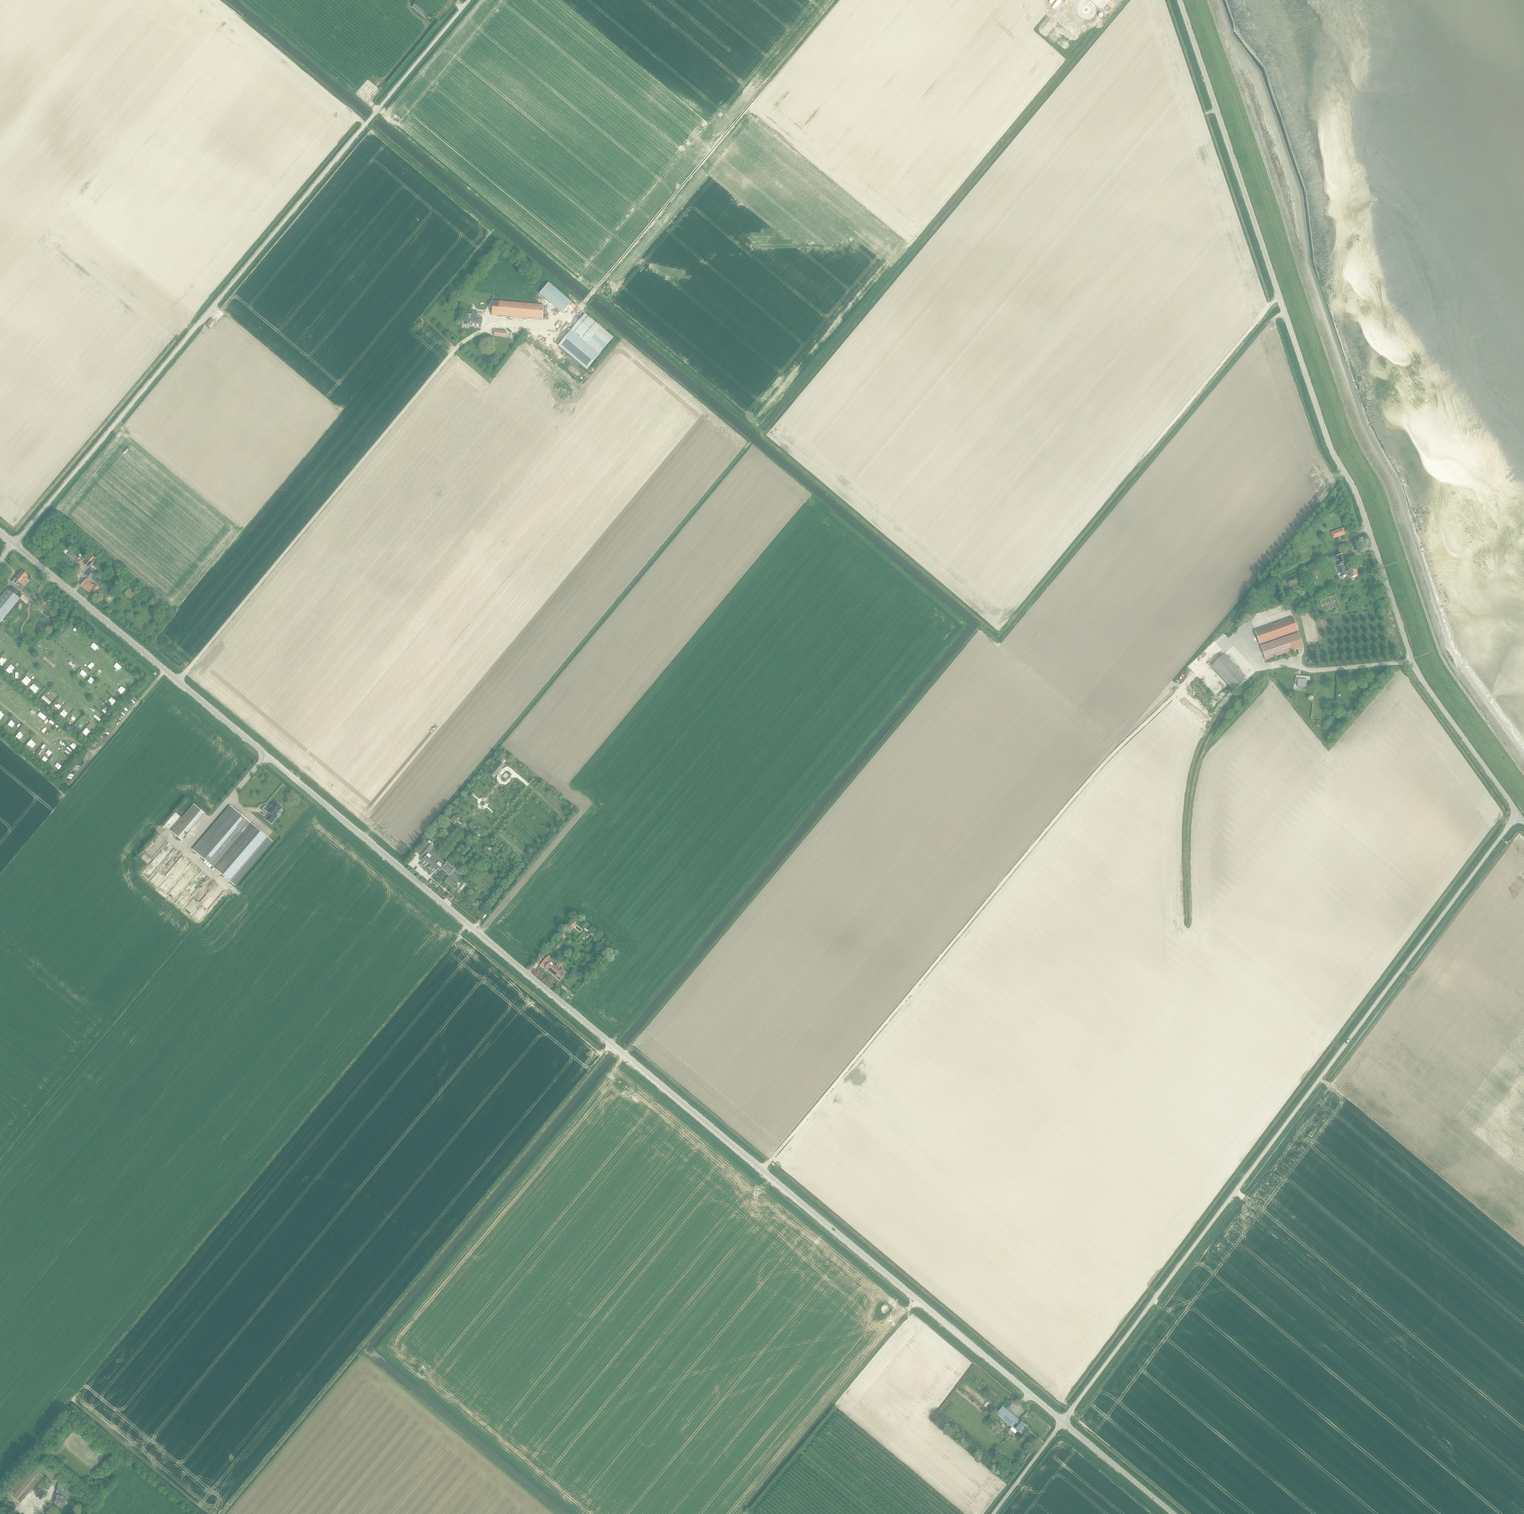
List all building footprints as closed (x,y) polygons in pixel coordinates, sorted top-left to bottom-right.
[(1075,4),(1075,6),(1075,7),(1076,8),(1076,9),(1077,10),(1078,11),(1079,11),(1080,11),(1081,12),(1083,12),(1085,11),(1086,11),(1087,10),(1088,9),(1089,8),(1089,7),(1090,6),(1090,5),(1090,4),(1090,3),(1089,2),(1089,1),(1089,0),(1088,0),(1076,0),(1076,1),(1075,2),(1075,3),(1075,4)] [(548,283),(539,294),(562,313),(571,302),(548,283)] [(492,301),(491,315),(542,319),(543,305),(492,301)] [(464,325),(480,327),(482,318),(479,318),(479,317),(476,316),(477,312),(471,311),(471,316),(466,315),(464,325)] [(585,314),(572,330),(599,353),(612,337),(585,314)] [(211,318),(206,325),(211,329),(216,323),(211,318)] [(555,337),(556,335),(548,328),(544,333),(547,335),(549,332),(550,334),(548,337),(559,345),(562,342),(555,337)] [(571,330),(558,346),(585,369),(599,353),(571,330)] [(1343,528),(1331,532),(1333,538),(1345,534),(1343,528)] [(1342,554),(1336,556),(1339,564),(1345,562),(1342,554)] [(90,556),(83,563),(88,567),(94,559),(90,556)] [(1356,568),(1347,570),(1348,571),(1345,571),(1343,564),(1336,566),(1340,577),(1346,575),(1346,574),(1348,573),(1350,578),(1358,575),(1356,568)] [(85,575),(88,577),(94,570),(91,568),(85,575)] [(18,581),(21,584),(27,576),(26,576),(27,575),(25,573),(24,574),(21,571),(12,582),(15,585),(18,581)] [(1300,575),(1287,580),(1289,587),(1303,581),(1300,575)] [(81,586),(89,592),(91,590),(94,593),(98,588),(95,585),(94,586),(88,581),(89,580),(87,578),(81,586)] [(0,599),(0,621),(1,622),(19,598),(8,589),(0,599)] [(29,601),(22,595),(19,599),(26,604),(29,601)] [(1287,614),(1295,611),(1293,606),(1285,609),(1287,614)] [(1292,618),(1255,631),(1260,644),(1297,631),(1292,618)] [(1260,646),(1266,660),(1303,647),(1298,633),(1260,646)] [(6,660),(12,653),(9,651),(3,657),(6,660)] [(1211,666),(1232,689),(1245,676),(1224,654),(1211,666)] [(119,667),(123,671),(128,665),(124,661),(119,667)] [(27,678),(31,680),(36,673),(32,670),(27,678)] [(1310,676),(1295,676),(1294,683),(1297,683),(1297,687),(1306,687),(1306,681),(1310,681),(1310,676)] [(37,679),(34,684),(40,688),(43,682),(37,679)] [(499,761),(496,765),(501,769),(504,765),(499,761)] [(493,769),(489,773),(494,777),(497,773),(493,769)] [(282,807),(279,805),(278,803),(277,803),(275,801),(267,811),(270,814),(266,819),(271,823),(277,816),(275,814),(282,807)] [(193,804),(170,831),(182,840),(205,813),(193,804)] [(230,806),(193,850),(230,881),(238,887),(273,843),(266,837),(230,806)] [(425,842),(417,852),(424,858),(428,853),(431,849),(432,848),(425,842)] [(153,847),(146,853),(149,856),(155,849),(153,847)] [(163,848),(146,869),(150,873),(168,852),(163,848)] [(424,858),(421,861),(436,874),(440,869),(443,865),(428,853),(424,858)] [(443,865),(440,869),(450,876),(445,882),(452,888),(453,886),(456,888),(458,885),(456,883),(460,878),(456,875),(453,872),(456,869),(446,861),(446,862),(443,865)] [(546,957),(540,964),(545,968),(545,970),(546,971),(548,971),(555,977),(560,981),(566,973),(562,969),(560,970),(558,968),(562,963),(559,960),(555,966),(549,961),(550,960),(548,959),(550,957),(548,955),(546,957)] [(1012,1427),(1018,1420),(1019,1419),(1003,1406),(996,1414),(1012,1427)] [(1021,1422),(1018,1420),(1012,1427),(1011,1428),(1011,1429),(1010,1429),(1015,1433),(1017,1431),(1018,1432),(1018,1431),(1022,1434),(1028,1426),(1022,1421),(1021,1422)] [(44,1462),(39,1468),(43,1470),(53,1478),(52,1479),(56,1481),(60,1476),(44,1462)] [(28,1463),(5,1490),(20,1503),(43,1476),(28,1463)] [(55,1494),(53,1503),(62,1505),(64,1499),(66,1499),(68,1498),(70,1493),(72,1492),(73,1488),(72,1486),(59,1482),(58,1485),(57,1485),(57,1486),(57,1487),(57,1490),(56,1494),(55,1494)]
